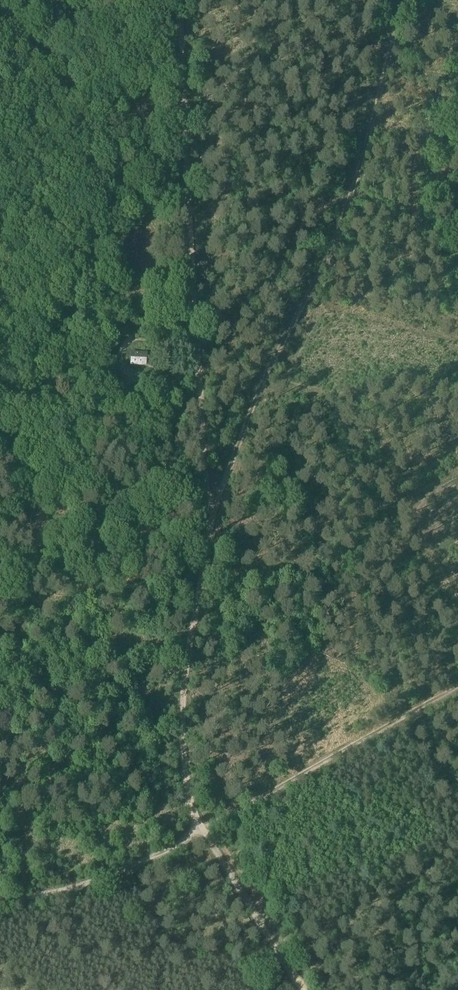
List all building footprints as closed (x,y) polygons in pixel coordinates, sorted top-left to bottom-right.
[(130,351),(130,365),(146,366),(147,352),(130,351)]
